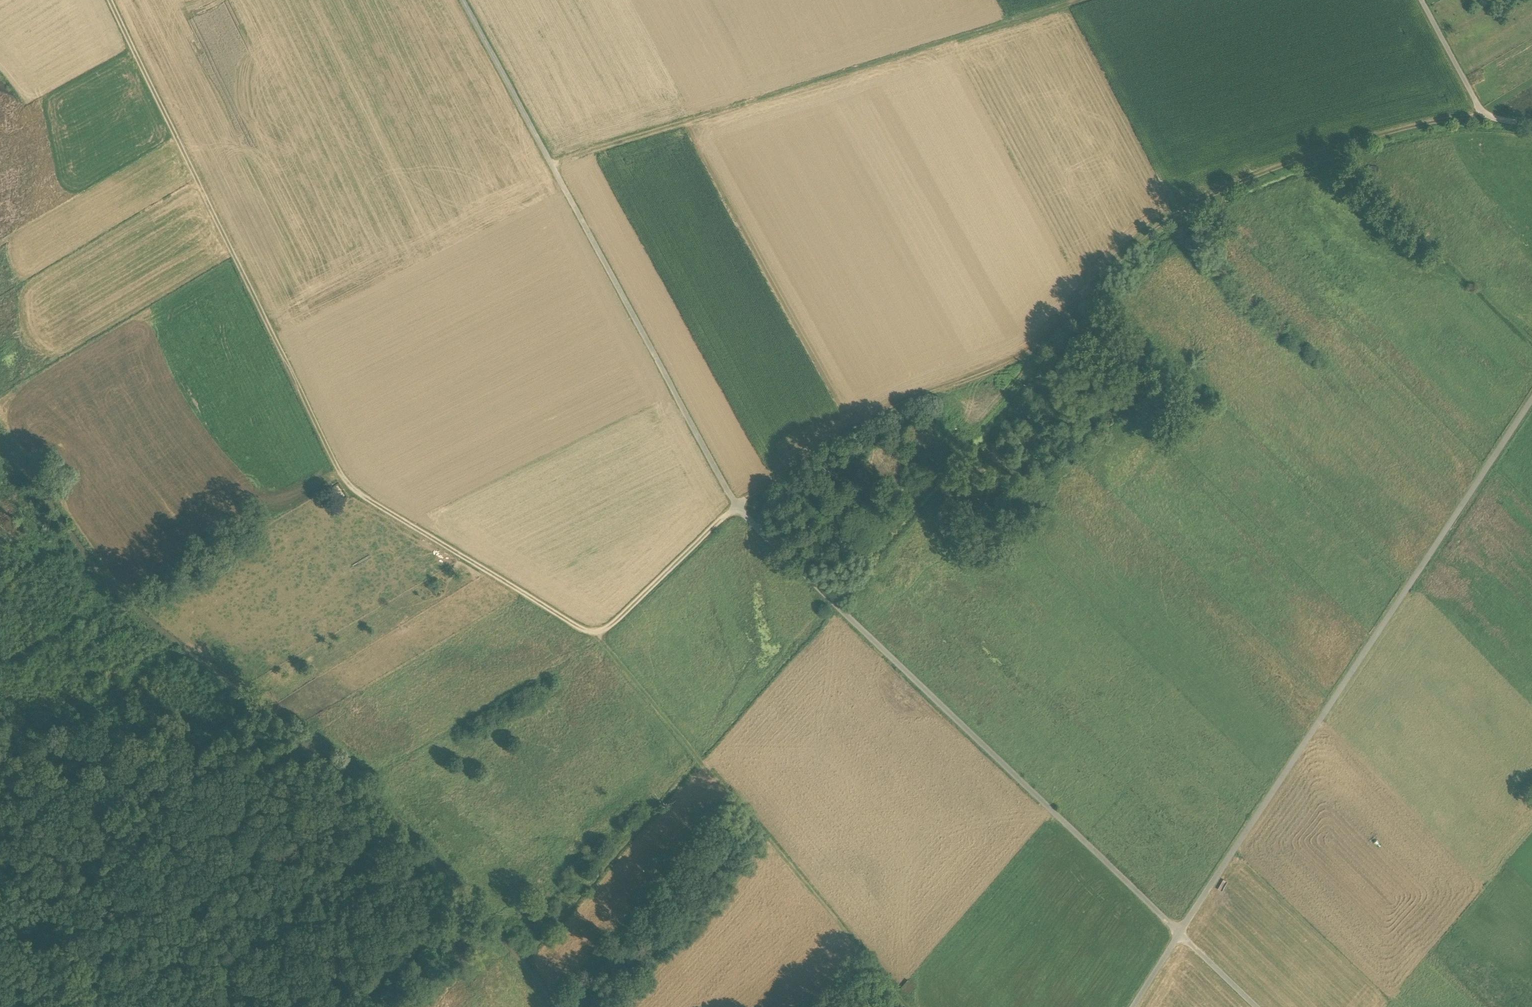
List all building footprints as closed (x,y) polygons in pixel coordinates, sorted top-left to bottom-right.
[(327,499),(331,503),(338,497),(335,493),(327,499)]
